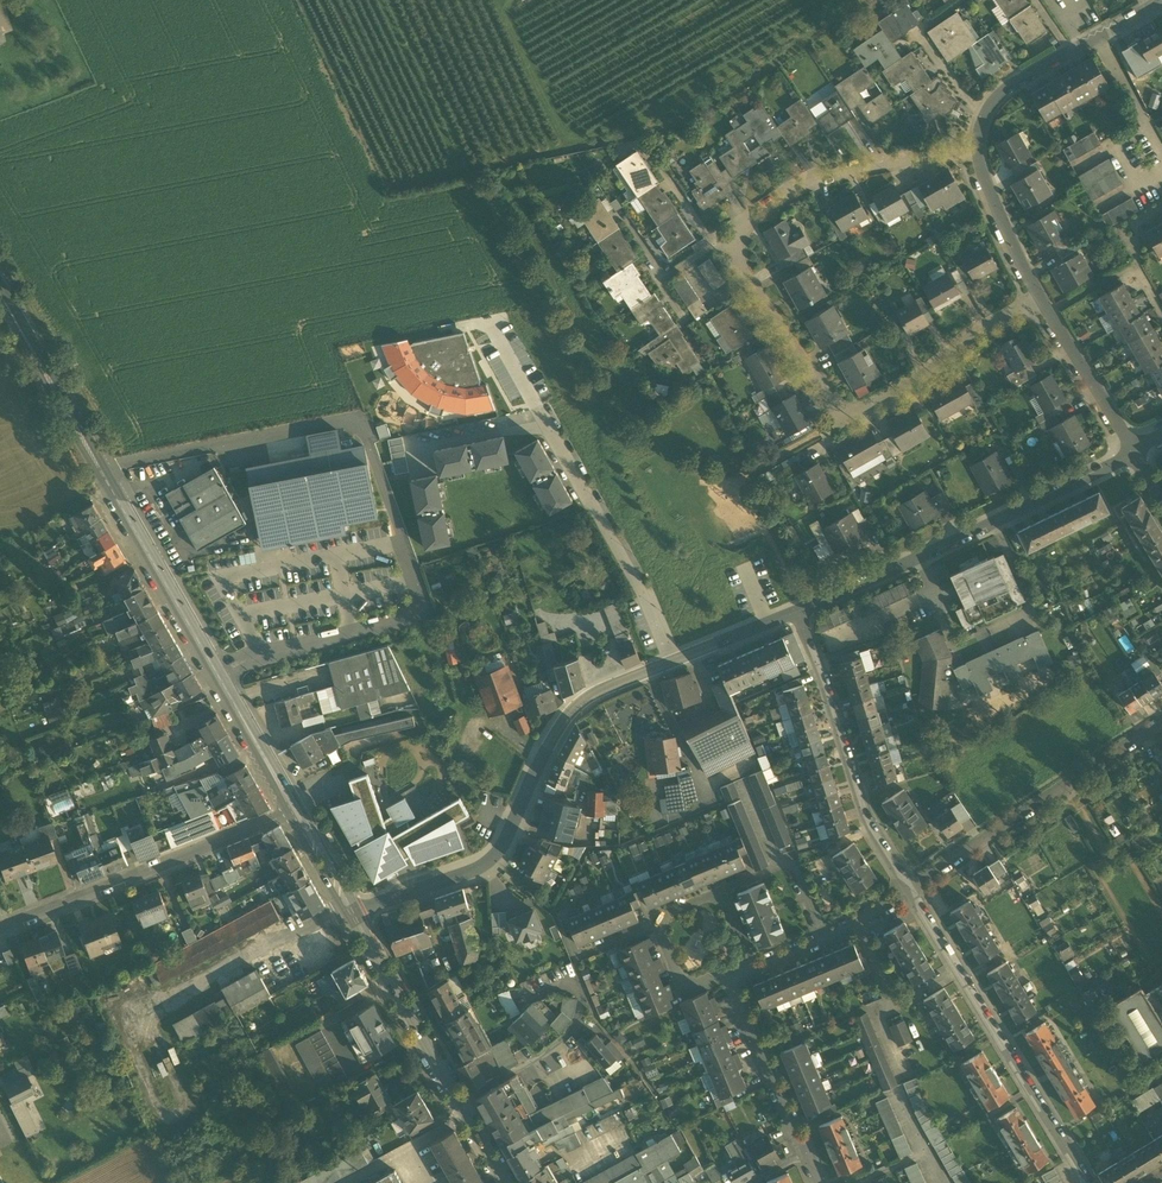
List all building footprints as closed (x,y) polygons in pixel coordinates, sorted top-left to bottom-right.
[(1,32),(10,29),(1,0),(0,0),(0,28),(1,32)] [(1010,19),(997,0),(993,0),(997,6),(992,10),(1002,25),(1010,19)] [(1010,19),(1030,5),(1027,0),(997,0),(1010,19)] [(879,23),(883,29),(891,41),(918,23),(906,5),(893,14),(895,16),(889,20),(887,18),(879,23)] [(1047,31),(1030,5),(1010,19),(1027,44),(1047,31)] [(920,8),(913,12),(917,19),(924,14),(920,8)] [(969,47),(972,45),(973,44),(960,24),(964,21),(957,12),(928,32),(948,61),(969,47)] [(967,19),(964,21),(960,24),(973,44),(981,39),(967,19)] [(878,59),(885,69),(902,58),(891,41),(883,29),(853,49),(862,63),(875,54),(878,59)] [(989,33),(992,38),(994,36),(998,42),(1002,40),(995,29),(989,33)] [(1161,54),(1161,36),(1159,31),(1137,43),(1138,43),(1145,57),(1148,62),(1161,54)] [(981,39),(973,44),(972,45),(984,63),(976,69),(982,78),(990,73),(991,75),(999,69),(998,67),(1008,61),(992,38),(989,33),(981,39)] [(1138,43),(1130,48),(1137,61),(1145,57),(1138,43)] [(969,47),(976,69),(984,63),(972,45),(969,47)] [(1129,66),(1137,61),(1130,48),(1122,52),(1129,66)] [(912,51),(902,58),(885,69),(882,71),(890,83),(902,75),(905,79),(912,89),(914,93),(932,81),(912,51)] [(875,54),(862,63),(866,68),(878,59),(875,54)] [(1093,59),(1077,68),(1092,94),(1108,85),(1093,59)] [(855,101),(870,123),(893,107),(883,93),(867,104),(859,93),(875,82),(873,78),(866,68),(843,83),(855,101)] [(1093,95),(1092,94),(1077,68),(1062,77),(1076,101),(1077,104),(1093,95)] [(900,82),(905,79),(902,75),(890,83),(893,87),(900,82)] [(937,77),(932,81),(914,93),(913,93),(918,100),(932,112),(934,119),(942,117),(952,110),(957,100),(950,97),(952,94),(945,90),(947,87),(940,83),(942,80),(937,77)] [(1061,110),(1076,101),(1062,77),(1046,85),(1061,110)] [(906,92),(912,89),(905,79),(900,82),(906,92)] [(838,91),(848,105),(855,101),(843,83),(836,87),(838,91)] [(1061,111),(1061,110),(1046,85),(1031,94),(1046,120),(1054,115),(1061,111)] [(817,119),(827,135),(855,116),(848,105),(838,91),(825,99),(832,109),(829,111),(817,119)] [(928,121),(934,119),(932,112),(918,100),(913,93),(910,95),(928,121)] [(1161,96),(1153,93),(1148,106),(1157,109),(1161,96)] [(796,115),(777,127),(783,136),(790,146),(802,138),(801,135),(818,124),(801,99),(790,106),(796,115)] [(810,109),(817,119),(829,111),(822,101),(810,109)] [(774,141),(783,136),(777,127),(762,105),(755,110),(753,108),(743,115),(748,121),(735,130),(744,142),(754,135),(761,145),(761,146),(764,144),(772,138),(774,141)] [(751,152),(744,142),(735,130),(735,128),(725,134),(734,147),(719,157),(727,168),(734,178),(735,178),(758,162),(751,152)] [(1017,134),(1025,147),(1031,144),(1023,130),(1017,134)] [(1094,132),(1087,136),(1095,148),(1101,144),(1094,132)] [(997,145),(1010,167),(1024,158),(1029,156),(1025,147),(1017,134),(997,145)] [(1088,151),(1095,148),(1087,136),(1081,139),(1088,151)] [(1082,155),(1088,151),(1081,139),(1075,143),(1082,155)] [(1076,158),(1082,155),(1075,143),(1069,146),(1076,158)] [(758,162),(758,164),(771,155),(764,144),(761,146),(761,145),(751,152),(758,162)] [(1070,162),(1076,158),(1069,146),(1063,150),(1070,162)] [(632,180),(642,194),(656,184),(658,183),(637,152),(618,166),(629,182),(632,180)] [(1014,175),(1022,170),(1029,166),(1024,158),(1010,167),(1014,175)] [(1109,159),(1103,162),(1110,175),(1116,171),(1109,159)] [(692,193),(704,210),(727,194),(719,182),(725,178),(721,172),(714,162),(708,167),(704,162),(693,169),(699,179),(696,181),(700,188),(692,193)] [(1037,162),(1029,166),(1022,170),(1026,176),(1037,169),(1038,170),(1041,169),(1037,162)] [(1104,178),(1110,175),(1103,162),(1097,166),(1104,178)] [(630,202),(639,196),(629,182),(618,166),(613,169),(627,190),(623,193),(630,202)] [(1098,182),(1104,178),(1097,166),(1091,169),(1098,182)] [(721,172),(725,178),(729,184),(736,179),(735,178),(734,178),(727,168),(721,172)] [(944,203),(947,208),(964,198),(948,169),(937,175),(938,177),(921,186),(920,187),(929,204),(941,198),(944,203)] [(1011,184),(1026,209),(1052,194),(1051,194),(1045,197),(1038,185),(1044,181),(1038,170),(1037,169),(1026,176),(1011,184)] [(1091,185),(1098,182),(1091,169),(1084,173),(1091,185)] [(1116,171),(1110,175),(1117,187),(1123,183),(1116,171)] [(1085,189),(1091,185),(1084,173),(1078,176),(1085,189)] [(1110,175),(1104,178),(1111,191),(1117,187),(1110,175)] [(733,190),(729,184),(725,178),(719,182),(727,194),(733,190)] [(1104,178),(1098,182),(1105,194),(1111,191),(1104,178)] [(629,182),(639,196),(642,194),(632,180),(629,182)] [(1045,197),(1051,194),(1044,181),(1038,185),(1045,197)] [(1098,182),(1091,185),(1099,198),(1105,194),(1098,182)] [(666,198),(656,184),(642,194),(639,196),(647,208),(659,226),(660,225),(678,212),(668,197),(666,198)] [(920,184),(910,190),(917,203),(921,209),(929,204),(920,187),(921,186),(920,184)] [(1092,201),(1099,198),(1091,185),(1085,189),(1092,201)] [(895,209),(898,215),(908,210),(894,186),(873,197),(875,201),(881,212),(884,215),(895,209)] [(911,206),(917,203),(910,190),(904,193),(911,206)] [(836,218),(842,229),(844,228),(857,221),(858,222),(868,217),(855,194),(847,198),(848,200),(843,203),(842,201),(830,208),(831,209),(833,208),(836,215),(835,216),(836,218)] [(639,196),(630,202),(638,214),(647,208),(639,196)] [(606,198),(601,202),(608,212),(613,208),(610,203),(606,198)] [(617,198),(610,203),(613,208),(616,212),(623,207),(617,198)] [(941,198),(929,204),(932,209),(944,203),(941,198)] [(1132,198),(1125,201),(1132,214),(1139,210),(1132,198)] [(599,241),(601,240),(619,228),(608,212),(601,202),(599,199),(579,212),(586,222),(599,241)] [(881,212),(875,201),(869,204),(875,215),(881,212)] [(1126,217),(1132,214),(1125,201),(1119,205),(1126,217)] [(924,215),(921,209),(917,203),(911,206),(918,219),(924,215)] [(1120,221),(1126,217),(1119,205),(1113,208),(1120,221)] [(1114,224),(1120,221),(1113,208),(1107,212),(1114,224)] [(826,214),(830,222),(836,218),(835,216),(831,209),(826,214)] [(895,209),(884,215),(887,222),(898,215),(895,209)] [(578,228),(586,222),(579,212),(569,219),(573,225),(575,223),(578,228)] [(696,239),(678,212),(660,225),(670,241),(662,246),(669,257),(696,239)] [(1027,226),(1040,248),(1051,242),(1066,234),(1065,233),(1061,236),(1054,223),(1058,221),(1053,212),(1027,226)] [(1106,224),(1108,228),(1114,224),(1107,212),(1101,216),(1106,224)] [(794,236),(802,231),(794,218),(786,222),(794,236)] [(842,229),(836,218),(830,222),(840,241),(848,236),(844,230),(844,228),(842,229)] [(764,231),(781,260),(782,259),(804,247),(810,244),(803,231),(802,231),(794,236),(786,222),(785,220),(764,231)] [(844,228),(844,230),(858,222),(857,221),(844,228)] [(1061,236),(1065,233),(1058,221),(1054,223),(1061,236)] [(955,222),(949,225),(952,232),(959,228),(955,222)] [(1145,232),(1159,256),(1161,254),(1161,223),(1145,232)] [(639,258),(619,228),(601,240),(609,252),(606,254),(618,272),(632,262),(639,258)] [(935,234),(926,239),(929,245),(938,240),(935,234)] [(1051,242),(1057,252),(1072,244),(1066,234),(1051,242)] [(692,246),(696,252),(708,244),(704,238),(692,246)] [(842,246),(833,243),(830,250),(840,253),(842,246)] [(815,252),(810,244),(804,247),(808,255),(815,252)] [(1076,251),(1072,244),(1057,252),(1061,260),(1076,251)] [(787,267),(795,263),(808,255),(804,247),(782,259),(787,267)] [(972,276),(974,280),(997,267),(992,259),(993,258),(992,256),(991,257),(986,247),(963,260),(965,263),(972,276)] [(814,266),(808,255),(795,263),(800,272),(810,267),(810,268),(814,266)] [(1052,270),(1064,291),(1092,275),(1082,256),(1074,261),(1072,258),(1052,270)] [(916,260),(907,258),(905,267),(914,269),(916,260)] [(698,267),(702,272),(714,264),(710,259),(698,267)] [(637,270),(632,262),(618,272),(604,281),(611,293),(618,288),(632,308),(651,295),(635,272),(637,270)] [(956,268),(957,269),(964,281),(972,276),(965,263),(956,268)] [(702,272),(706,278),(717,270),(714,264),(702,272)] [(793,292),(801,306),(810,301),(811,303),(826,295),(825,294),(823,295),(817,284),(819,283),(810,268),(810,267),(800,272),(784,281),(791,293),(793,292)] [(934,283),(947,275),(942,268),(929,275),(934,283)] [(958,284),(964,281),(957,269),(951,273),(958,284)] [(706,278),(710,284),(722,276),(717,270),(706,278)] [(672,283),(676,289),(687,281),(683,275),(672,283)] [(924,288),(936,309),(959,296),(948,275),(947,275),(934,283),(924,288)] [(726,282),(722,276),(710,284),(714,290),(726,282)] [(691,287),(687,281),(676,289),(680,295),(691,287)] [(971,293),(964,281),(958,284),(964,296),(971,293)] [(1099,298),(1107,313),(1132,299),(1123,284),(1099,298)] [(695,293),(691,287),(680,295),(684,301),(695,293)] [(800,309),(811,303),(810,301),(801,306),(793,292),(791,293),(800,309)] [(654,293),(651,295),(632,308),(631,309),(638,319),(646,314),(660,335),(675,325),(654,293)] [(699,299),(695,293),(684,301),(688,307),(699,299)] [(918,305),(923,314),(929,311),(921,297),(914,301),(915,302),(917,306),(918,305)] [(703,304),(699,299),(688,307),(692,312),(703,304)] [(1141,314),(1132,299),(1107,313),(1116,328),(1119,327),(1141,314)] [(915,302),(898,312),(898,313),(908,307),(910,310),(917,306),(915,302)] [(707,310),(703,304),(692,312),(696,318),(707,310)] [(907,330),(909,334),(910,333),(909,332),(927,323),(927,324),(928,323),(923,314),(918,305),(917,306),(910,310),(908,307),(898,313),(898,312),(897,312),(898,314),(907,330)] [(723,335),(732,348),(751,335),(731,306),(712,319),(722,333),(723,335)] [(807,322),(821,347),(827,343),(847,332),(846,331),(843,333),(837,321),(840,320),(833,307),(807,322)] [(923,314),(928,323),(934,320),(929,311),(923,314)] [(1107,333),(1116,328),(1107,313),(1098,318),(1107,333)] [(1144,313),(1141,314),(1119,327),(1128,342),(1153,328),(1144,313)] [(892,318),(901,333),(907,330),(898,314),(892,318)] [(716,338),(722,333),(712,319),(706,323),(716,338)] [(843,333),(846,331),(840,320),(837,321),(843,333)] [(909,332),(910,333),(927,324),(927,323),(909,332)] [(700,361),(675,325),(660,335),(648,343),(653,350),(651,352),(659,364),(668,358),(670,357),(670,356),(678,351),(682,358),(676,362),(683,371),(691,365),(692,367),(699,362),(700,361)] [(1091,335),(1086,328),(1078,333),(1083,341),(1091,335)] [(1161,343),(1153,328),(1128,342),(1137,358),(1161,343)] [(902,338),(909,334),(907,330),(901,333),(902,338)] [(834,355),(835,355),(852,345),(854,344),(847,332),(827,343),(834,355)] [(412,393),(432,404),(445,409),(466,413),(494,409),(494,410),(496,410),(487,385),(481,386),(480,382),(481,382),(470,351),(469,352),(468,348),(469,348),(464,333),(413,343),(413,344),(409,345),(407,339),(381,345),(382,346),(383,346),(391,365),(398,377),(412,393)] [(732,348),(723,335),(717,339),(726,352),(732,348)] [(1016,370),(1016,371),(1030,363),(1036,360),(1025,340),(1019,344),(1015,337),(1002,345),(1016,370)] [(646,355),(651,352),(653,350),(648,343),(638,350),(646,355)] [(1161,343),(1137,358),(1146,373),(1149,371),(1161,364),(1161,344),(1161,343)] [(856,353),(852,345),(835,355),(839,362),(856,353)] [(764,390),(774,385),(784,379),(766,347),(746,359),(747,360),(750,358),(758,372),(755,374),(764,390)] [(865,347),(860,350),(868,365),(873,362),(865,347)] [(852,388),(853,390),(854,389),(865,383),(881,375),(873,362),(868,365),(860,350),(856,353),(839,362),(838,363),(845,376),(847,375),(854,387),(852,388)] [(673,364),(676,362),(682,358),(678,351),(670,356),(670,357),(668,358),(673,364)] [(747,360),(755,374),(758,372),(750,358),(747,360)] [(705,370),(699,362),(692,367),(697,375),(705,370)] [(1011,382),(1014,388),(1036,375),(1030,363),(1016,371),(1016,370),(1015,371),(1019,377),(1011,382)] [(1149,371),(1158,387),(1160,385),(1161,384),(1161,364),(1149,371)] [(391,381),(398,377),(391,365),(384,369),(391,381)] [(1007,376),(1011,382),(1019,377),(1015,371),(1007,376)] [(845,376),(852,388),(854,387),(847,375),(845,376)] [(1045,412),(1059,404),(1065,400),(1051,375),(1031,387),(1036,396),(1038,395),(1046,410),(1044,411),(1045,412)] [(929,399),(941,419),(958,410),(956,407),(971,399),(972,402),(973,401),(965,387),(962,380),(929,399)] [(656,383),(655,390),(661,398),(668,395),(669,385),(656,383)] [(870,392),(865,383),(854,389),(859,398),(870,392)] [(973,401),(976,408),(984,404),(972,383),(965,387),(973,401)] [(761,400),(765,398),(777,391),(774,385),(764,390),(757,394),(761,400)] [(783,401),(777,391),(765,398),(771,409),(772,411),(775,408),(774,408),(782,403),(782,402),(783,401)] [(1036,396),(1044,411),(1046,410),(1038,395),(1036,396)] [(1147,402),(1144,395),(1134,400),(1138,407),(1147,402)] [(783,426),(788,435),(789,434),(809,422),(798,402),(795,404),(791,396),(783,401),(782,402),(782,403),(774,408),(775,408),(777,413),(775,415),(782,427),(783,426)] [(1045,412),(1044,411),(1036,396),(1030,399),(1039,415),(1042,413),(1045,412)] [(758,402),(764,413),(765,412),(771,409),(765,398),(761,400),(758,402)] [(958,410),(972,402),(971,399),(956,407),(958,410)] [(442,417),(445,409),(432,404),(429,412),(442,417)] [(1042,413),(1045,420),(1055,415),(1063,410),(1059,404),(1045,412),(1042,413)] [(772,411),(771,409),(765,412),(770,420),(776,431),(782,427),(775,415),(777,413),(775,408),(772,411)] [(894,434),(903,450),(906,448),(904,445),(917,438),(919,441),(929,436),(913,408),(887,423),(894,434)] [(770,420),(765,412),(764,413),(758,417),(762,424),(770,420)] [(1060,424),(1055,415),(1045,420),(1040,423),(1045,432),(1048,431),(1048,430),(1060,424)] [(1060,439),(1070,457),(1090,445),(1087,446),(1078,429),(1080,427),(1074,416),(1060,424),(1048,430),(1048,431),(1054,442),(1060,439)] [(809,422),(789,434),(793,440),(813,428),(809,422)] [(387,423),(376,427),(380,440),(391,436),(387,423)] [(1087,446),(1090,445),(1080,427),(1078,429),(1087,446)] [(1014,434),(1004,428),(1001,434),(1010,440),(1014,434)] [(252,495),(258,494),(267,538),(279,535),(281,545),(288,543),(288,544),(346,533),(344,523),(378,517),(364,446),(341,450),(336,429),(308,435),(312,456),(247,469),(252,495)] [(838,450),(850,470),(867,460),(865,458),(880,449),(882,452),(883,452),(878,443),(871,431),(838,450)] [(894,434),(884,440),(893,456),(903,450),(894,434)] [(440,476),(509,462),(504,436),(487,440),(488,444),(452,451),(451,447),(435,451),(440,476)] [(389,447),(404,444),(402,437),(388,440),(389,447)] [(904,445),(906,448),(919,441),(917,438),(904,445)] [(538,439),(516,452),(550,513),(572,500),(564,486),(561,488),(543,456),(546,454),(538,439)] [(1064,460),(1070,457),(1060,439),(1054,442),(1064,460)] [(487,440),(451,447),(452,451),(488,444),(487,440)] [(886,460),(893,456),(884,440),(878,443),(883,452),(882,452),(886,459),(886,460)] [(751,445),(758,457),(765,453),(758,441),(751,445)] [(391,454),(405,451),(404,444),(389,447),(391,454)] [(850,470),(854,478),(886,459),(882,452),(880,449),(865,458),(867,460),(850,470)] [(392,461),(406,458),(405,451),(391,454),(392,461)] [(981,482),(987,494),(1011,481),(995,453),(976,464),(985,480),(981,482)] [(564,486),(546,454),(543,456),(561,488),(564,486)] [(781,463),(785,469),(797,462),(794,456),(781,463)] [(394,468),(408,465),(406,458),(392,461),(394,468)] [(1008,465),(1016,478),(1023,474),(1015,461),(1008,465)] [(783,470),(787,477),(801,469),(797,462),(785,469),(783,470)] [(806,494),(812,504),(833,492),(817,464),(796,476),(796,477),(797,476),(807,493),(806,494)] [(985,480),(976,464),(971,466),(981,482),(985,480)] [(408,465),(394,468),(395,475),(409,472),(408,465)] [(166,494),(198,550),(246,523),(214,467),(175,489),(174,489),(166,494)] [(437,475),(416,479),(430,548),(451,543),(437,475)] [(797,476),(796,477),(806,494),(807,493),(797,476)] [(426,549),(430,548),(416,479),(411,480),(426,549)] [(871,492),(861,490),(860,501),(869,503),(871,492)] [(900,505),(912,528),(937,514),(929,500),(924,491),(900,505)] [(934,497),(942,511),(951,506),(943,492),(934,497)] [(1099,493),(1082,501),(1092,520),(1108,512),(1099,493)] [(252,495),(263,549),(288,544),(288,543),(281,545),(279,535),(267,538),(258,494),(252,495)] [(934,497),(929,500),(937,514),(942,511),(934,497)] [(1122,508),(1131,524),(1149,512),(1140,497),(1122,508)] [(1068,531),(1092,520),(1082,501),(1059,512),(1068,531)] [(79,531),(84,528),(102,518),(94,504),(71,517),(79,531)] [(858,508),(851,513),(856,523),(864,518),(858,508)] [(1045,543),(1068,531),(1059,512),(1035,524),(1045,543)] [(1131,524),(1140,539),(1159,528),(1149,512),(1131,524)] [(828,539),(835,552),(864,536),(856,523),(851,513),(831,524),(822,529),(828,539)] [(826,515),(817,520),(822,529),(831,524),(826,515)] [(856,523),(864,536),(875,530),(867,517),(864,518),(856,523)] [(87,533),(91,541),(109,530),(102,518),(84,528),(87,533)] [(828,539),(822,529),(817,520),(809,525),(820,544),(828,539)] [(1028,551),(1045,543),(1035,524),(1019,532),(1028,551)] [(786,528),(795,544),(801,541),(792,525),(786,528)] [(1150,554),(1161,547),(1161,533),(1159,528),(1140,539),(1150,554)] [(91,541),(98,553),(116,543),(109,530),(91,541)] [(1112,538),(1108,531),(1100,536),(1105,543),(1112,538)] [(84,545),(91,541),(87,533),(79,538),(84,545)] [(102,561),(106,569),(117,563),(125,559),(116,543),(98,553),(90,558),(95,568),(99,566),(100,562),(102,561)] [(1109,543),(1099,549),(1102,554),(1113,549),(1109,543)] [(1150,554),(1161,574),(1161,547),(1150,554)] [(58,552),(46,558),(50,565),(61,558),(58,552)] [(956,610),(964,629),(985,620),(986,622),(1017,608),(1016,605),(1025,601),(1003,554),(995,558),(993,556),(951,575),(965,606),(956,610)] [(119,568),(117,563),(106,569),(109,574),(119,568)] [(115,582),(120,590),(125,599),(126,598),(145,587),(144,587),(140,579),(135,571),(115,582)] [(910,580),(871,598),(877,611),(915,593),(910,580)] [(126,598),(127,601),(147,590),(145,587),(144,587),(145,587),(126,598)] [(116,603),(125,599),(120,590),(111,595),(115,602),(116,603)] [(158,611),(147,590),(127,601),(131,607),(134,614),(136,617),(139,622),(158,611)] [(862,618),(877,611),(871,598),(856,605),(861,616),(862,618)] [(1119,604),(1123,610),(1133,604),(1130,598),(1119,604)] [(604,607),(616,636),(628,631),(617,603),(604,607)] [(84,608),(86,614),(97,609),(95,604),(84,608)] [(821,633),(861,616),(856,605),(856,604),(816,620),(821,633)] [(1123,610),(1122,611),(1128,621),(1140,614),(1134,604),(1133,604),(1123,610)] [(1120,618),(1112,606),(1103,612),(1111,624),(1120,618)] [(63,615),(67,622),(67,623),(77,617),(73,610),(63,615)] [(158,611),(139,622),(143,628),(146,633),(142,635),(143,638),(145,637),(148,636),(166,625),(158,611)] [(62,612),(53,616),(57,626),(67,622),(63,615),(62,612)] [(116,631),(130,626),(124,612),(104,621),(105,623),(109,632),(110,634),(116,631)] [(513,612),(503,615),(506,625),(516,622),(513,612)] [(83,616),(72,620),(76,629),(86,625),(83,616)] [(1151,618),(1143,623),(1148,631),(1156,626),(1151,618)] [(140,631),(143,628),(139,622),(130,626),(116,631),(120,640),(140,631)] [(537,624),(541,636),(549,634),(545,622),(537,624)] [(149,639),(152,644),(155,649),(175,641),(166,625),(148,636),(145,637),(146,640),(149,639)] [(64,637),(60,626),(51,630),(55,641),(64,637)] [(1154,628),(1144,635),(1149,644),(1160,638),(1154,628)] [(949,678),(951,678),(948,673),(954,670),(954,669),(953,668),(952,668),(951,667),(950,666),(949,666),(948,666),(948,663),(950,664),(951,657),(945,645),(943,642),(945,641),(940,630),(915,641),(924,661),(921,700),(925,700),(924,707),(942,709),(942,704),(947,702),(949,680),(947,680),(947,678),(949,678)] [(966,664),(954,669),(954,670),(948,673),(951,678),(957,691),(974,683),(980,696),(993,689),(988,677),(1004,670),(1009,682),(1023,676),(1017,663),(1034,656),(1039,668),(1053,662),(1038,630),(1025,637),(966,664)] [(616,636),(620,647),(632,642),(628,631),(616,636)] [(541,636),(543,644),(551,642),(557,640),(554,632),(549,634),(541,636)] [(793,633),(783,638),(794,663),(796,663),(804,659),(793,633)] [(137,634),(118,642),(120,647),(140,639),(137,634)] [(443,636),(445,644),(452,642),(450,634),(443,636)] [(725,681),(730,692),(780,670),(794,664),(794,663),(783,638),(718,666),(725,681)] [(155,649),(154,650),(157,655),(158,657),(163,666),(183,655),(175,641),(155,649)] [(452,642),(445,644),(448,656),(455,655),(452,642)] [(546,655),(547,659),(552,657),(554,666),(557,665),(551,642),(543,644),(543,645),(546,655)] [(640,662),(632,642),(620,647),(619,647),(617,648),(625,668),(640,662)] [(154,650),(155,649),(152,644),(146,643),(138,647),(141,655),(154,650)] [(389,645),(368,651),(381,698),(410,690),(389,645)] [(537,647),(540,657),(546,655),(543,645),(537,647)] [(129,651),(133,658),(138,656),(141,655),(138,647),(129,651)] [(859,652),(861,657),(865,671),(875,668),(869,649),(859,652)] [(154,656),(157,655),(154,650),(141,655),(138,656),(142,664),(152,660),(154,659),(155,658),(154,656)] [(861,657),(859,652),(859,650),(841,655),(843,663),(861,657)] [(6,653),(8,661),(14,660),(11,651),(6,652),(6,653)] [(378,699),(381,698),(368,651),(329,662),(332,674),(336,685),(338,695),(342,709),(359,704),(368,702),(378,699)] [(8,661),(6,653),(0,655),(0,664),(8,661)] [(1080,654),(1068,656),(1069,666),(1081,664),(1080,654)] [(1146,661),(1149,659),(1145,654),(1131,663),(1137,673),(1149,665),(1146,661)] [(163,666),(165,670),(185,659),(183,655),(163,666)] [(455,655),(448,656),(450,665),(457,663),(455,655)] [(547,659),(546,655),(540,657),(544,669),(547,668),(546,666),(549,665),(547,659)] [(142,664),(138,656),(133,658),(129,660),(136,677),(145,673),(142,664)] [(158,657),(154,659),(152,660),(155,669),(163,666),(158,657)] [(865,671),(861,657),(843,663),(841,663),(845,677),(865,671)] [(1161,673),(1161,672),(1159,668),(1152,657),(1149,659),(1146,661),(1149,665),(1154,672),(1157,676),(1161,673)] [(558,678),(563,697),(586,685),(578,658),(557,665),(554,666),(555,666),(558,678)] [(165,670),(167,672),(173,684),(174,683),(193,672),(185,659),(165,670)] [(506,669),(504,662),(501,660),(492,664),(491,662),(483,666),(484,668),(487,676),(506,669)] [(801,674),(796,663),(794,663),(794,664),(780,670),(785,682),(801,674)] [(547,668),(550,681),(558,678),(555,666),(550,668),(549,665),(546,666),(547,668)] [(1137,673),(1142,680),(1154,672),(1149,665),(1137,673)] [(67,673),(70,680),(81,676),(78,668),(67,673)] [(479,684),(490,714),(520,703),(507,669),(506,669),(487,676),(484,668),(478,670),(478,668),(476,669),(476,670),(473,672),(478,685),(479,684)] [(869,684),(865,671),(845,677),(849,690),(853,704),(873,698),(869,684)] [(153,695),(173,684),(167,672),(166,674),(158,679),(156,678),(155,677),(148,680),(145,673),(135,677),(137,684),(129,687),(132,695),(137,693),(139,700),(140,701),(153,695)] [(193,672),(174,683),(183,699),(184,699),(202,688),(193,672)] [(1154,672),(1142,680),(1153,697),(1161,691),(1161,683),(1160,680),(1159,680),(1157,676),(1154,672)] [(327,675),(330,687),(336,685),(332,674),(327,675)] [(662,681),(670,709),(701,701),(697,683),(693,684),(690,674),(662,681)] [(2,682),(6,694),(15,690),(13,684),(16,683),(14,677),(2,682)] [(782,686),(783,691),(803,684),(801,678),(788,682),(782,686)] [(1142,705),(1153,697),(1142,680),(1130,687),(1142,705)] [(723,709),(731,728),(742,722),(734,703),(730,692),(725,681),(713,686),(723,709)] [(877,682),(869,684),(873,698),(881,695),(877,682)] [(181,699),(183,699),(174,683),(173,684),(153,695),(140,701),(145,710),(149,708),(154,705),(155,708),(158,716),(172,710),(184,706),(181,699)] [(525,688),(523,699),(544,692),(541,683),(525,688)] [(783,691),(788,704),(807,698),(803,684),(783,691)] [(297,688),(300,696),(310,693),(308,685),(297,688)] [(330,687),(313,692),(315,700),(316,701),(319,700),(338,695),(336,685),(330,687)] [(1130,712),(1142,705),(1130,687),(1119,695),(1124,703),(1127,709),(1128,709),(1130,712)] [(523,700),(529,717),(546,711),(546,713),(557,710),(550,690),(544,692),(523,699),(523,700)] [(295,697),(297,705),(315,700),(313,692),(310,693),(300,696),(295,697)] [(323,714),(342,709),(338,695),(319,700),(323,714)] [(881,695),(873,698),(877,711),(885,708),(887,708),(883,695),(881,695)] [(46,712),(61,706),(58,697),(42,703),(46,712)] [(276,703),(283,727),(302,721),(302,720),(297,705),(295,697),(276,703)] [(788,704),(792,717),(812,711),(807,698),(788,704)] [(877,711),(873,698),(853,704),(857,717),(877,711)] [(368,702),(372,715),(382,713),(378,699),(368,702)] [(372,715),(368,702),(359,704),(363,720),(373,717),(372,715)] [(792,717),(788,704),(779,707),(782,717),(783,720),(792,717)] [(150,719),(152,718),(158,716),(155,708),(154,705),(149,708),(145,710),(150,719)] [(61,706),(46,712),(50,722),(65,716),(61,706)] [(773,720),(782,717),(779,707),(770,710),(773,720)] [(881,724),(889,722),(885,708),(877,711),(881,724)] [(723,709),(690,726),(682,730),(691,747),(731,728),(723,709)] [(152,718),(156,730),(177,722),(172,710),(158,716),(152,718)] [(792,717),(796,731),(816,724),(812,711),(792,717)] [(881,724),(877,711),(857,717),(861,730),(881,724)] [(198,725),(204,735),(209,745),(228,734),(217,714),(198,725)] [(323,714),(302,720),(302,721),(304,727),(323,722),(325,721),(323,714)] [(514,721),(521,735),(531,731),(524,716),(514,721)] [(413,717),(335,735),(341,746),(346,744),(352,741),(415,726),(413,717)] [(792,717),(783,720),(787,734),(796,731),(792,717)] [(678,723),(682,730),(690,726),(686,718),(678,723)] [(787,734),(783,720),(776,723),(780,736),(787,734)] [(304,727),(306,735),(326,730),(323,722),(304,727)] [(691,747),(701,763),(749,740),(742,722),(731,728),(691,747)] [(889,722),(881,724),(885,738),(893,735),(889,722)] [(576,723),(558,755),(574,764),(582,750),(586,741),(576,723)] [(796,731),(800,744),(820,738),(816,724),(796,731)] [(885,738),(881,724),(861,730),(865,744),(885,738)] [(325,756),(341,746),(335,735),(331,729),(313,734),(325,756)] [(593,730),(587,733),(593,746),(599,743),(593,730)] [(792,747),(800,744),(796,731),(788,734),(792,747)] [(228,734),(209,745),(213,751),(214,754),(221,765),(240,754),(228,734)] [(291,746),(303,768),(325,756),(313,734),(291,746)] [(764,734),(753,737),(755,744),(766,740),(764,734)] [(139,745),(146,761),(158,757),(163,767),(177,762),(173,752),(166,735),(139,745)] [(191,742),(173,752),(177,762),(186,758),(209,745),(204,735),(199,738),(201,742),(193,746),(191,742)] [(893,735),(885,738),(889,751),(897,748),(893,735)] [(647,742),(651,773),(656,773),(663,771),(663,769),(672,768),(673,770),(676,769),(681,769),(681,768),(675,738),(647,742)] [(800,744),(804,757),(824,751),(820,738),(800,744)] [(889,751),(885,738),(865,744),(869,757),(889,751)] [(754,753),(749,740),(701,763),(707,776),(754,753)] [(582,750),(592,770),(599,766),(586,741),(582,750)] [(39,747),(42,756),(53,751),(50,743),(39,747)] [(759,757),(766,755),(763,744),(756,747),(759,757)] [(209,753),(213,751),(209,745),(186,758),(177,762),(163,767),(163,768),(167,780),(193,769),(193,768),(194,768),(193,766),(210,756),(209,753)] [(897,748),(889,751),(893,764),(902,761),(898,748),(897,748)] [(804,757),(808,770),(828,764),(824,751),(804,757)] [(893,764),(889,751),(869,757),(873,770),(893,764)] [(573,767),(574,764),(558,755),(556,759),(573,767)] [(772,768),(766,755),(759,757),(757,758),(762,771),(772,768)] [(163,768),(163,767),(158,757),(146,761),(140,763),(143,773),(144,776),(163,768)] [(365,767),(376,764),(375,757),(363,761),(365,767)] [(475,764),(463,758),(459,765),(471,771),(475,764)] [(573,767),(556,759),(555,763),(547,781),(548,782),(563,788),(565,788),(567,781),(573,767)] [(111,767),(113,773),(129,767),(127,761),(111,767)] [(129,768),(132,778),(143,773),(140,763),(129,768)] [(808,770),(813,784),(832,777),(828,764),(808,770)] [(897,778),(893,764),(873,770),(877,784),(897,778)] [(226,803),(238,797),(257,786),(246,765),(224,778),(216,783),(226,804),(226,803)] [(603,772),(599,766),(592,770),(595,776),(603,772)] [(677,775),(679,783),(680,782),(683,796),(684,796),(687,810),(699,808),(689,766),(681,768),(681,769),(676,769),(677,775)] [(567,781),(578,785),(581,771),(573,767),(567,781)] [(657,778),(677,775),(676,769),(673,770),(672,768),(663,769),(663,771),(656,773),(657,778)] [(774,774),(772,768),(762,771),(765,777),(768,784),(779,780),(777,775),(774,774)] [(578,786),(589,793),(589,791),(595,791),(594,791),(589,775),(581,771),(578,785),(578,786)] [(749,776),(752,783),(765,777),(762,771),(749,776)] [(189,813),(192,819),(205,813),(212,811),(216,809),(226,804),(216,783),(224,778),(218,772),(175,786),(178,792),(189,813)] [(355,849),(375,883),(409,863),(406,859),(410,856),(415,864),(465,847),(456,822),(469,815),(460,798),(410,827),(407,821),(415,816),(405,798),(387,808),(391,817),(384,821),(368,774),(350,781),(356,798),(331,807),(352,844),(357,842),(360,846),(355,849)] [(752,783),(755,789),(768,784),(765,777),(752,783)] [(813,784),(817,797),(837,791),(832,777),(813,784)] [(802,780),(786,785),(788,792),(804,787),(802,780)] [(561,794),(563,788),(548,782),(544,791),(555,794),(561,794)] [(665,785),(667,798),(683,796),(680,782),(679,783),(665,785)] [(723,794),(726,801),(739,796),(736,789),(734,782),(721,788),(723,794)] [(755,789),(757,796),(770,790),(768,784),(755,789)] [(258,785),(257,786),(238,797),(250,817),(271,809),(258,785)] [(788,792),(786,785),(774,789),(776,795),(788,792)] [(168,796),(169,796),(178,792),(175,786),(165,789),(168,796)] [(603,801),(617,800),(610,786),(603,789),(603,791),(603,801)] [(49,795),(51,803),(71,796),(68,788),(49,795)] [(757,796),(760,802),(773,797),(770,790),(757,796)] [(883,803),(905,839),(926,825),(921,818),(922,818),(909,796),(908,797),(903,790),(883,803)] [(588,814),(603,815),(603,813),(618,814),(617,800),(603,801),(603,791),(595,791),(589,791),(589,793),(588,814)] [(817,797),(821,810),(841,804),(837,791),(817,797)] [(189,813),(178,792),(169,796),(173,807),(177,805),(180,811),(182,810),(185,815),(189,813)] [(684,796),(683,796),(667,798),(665,799),(667,813),(687,810),(684,796)] [(226,803),(237,822),(250,817),(238,797),(226,803)] [(760,802),(763,809),(776,803),(773,797),(760,802)] [(729,807),(731,812),(744,807),(741,800),(728,805),(729,807)] [(540,830),(571,838),(579,809),(557,803),(548,801),(540,830)] [(957,817),(960,823),(971,817),(960,802),(953,807),(958,816),(957,817)] [(763,809),(765,815),(779,810),(776,803),(763,809)] [(797,803),(782,808),(784,814),(799,810),(797,803)] [(821,810),(825,823),(845,817),(841,804),(821,810)] [(629,810),(631,817),(645,813),(643,806),(629,810)] [(731,812),(729,807),(720,811),(724,820),(733,817),(731,812)] [(733,817),(733,819),(747,813),(744,807),(731,812),(733,817)] [(936,817),(948,836),(963,827),(960,823),(957,817),(951,808),(936,817)] [(765,815),(768,822),(781,817),(779,810),(765,815)] [(212,811),(205,813),(212,832),(219,829),(212,811)] [(83,815),(89,836),(90,836),(95,833),(94,830),(95,830),(88,813),(83,815)] [(193,839),(212,832),(205,813),(192,819),(185,821),(193,839)] [(733,819),(736,825),(749,820),(747,813),(733,819)] [(1071,814),(1066,818),(1075,831),(1081,827),(1071,814)] [(74,818),(77,825),(85,822),(82,815),(74,818)] [(768,822),(771,829),(784,823),(781,817),(768,822)] [(849,831),(845,817),(825,823),(830,837),(849,831)] [(736,825),(739,832),(752,826),(749,820),(736,825)] [(193,839),(185,821),(152,834),(159,853),(193,839)] [(97,854),(95,849),(90,836),(89,836),(85,822),(77,825),(84,845),(87,851),(89,857),(97,854)] [(48,835),(49,840),(57,837),(52,823),(38,828),(42,838),(48,835)] [(771,829),(774,835),(787,830),(784,823),(771,829)] [(830,837),(825,823),(816,826),(820,840),(830,837)] [(130,829),(129,829),(136,846),(141,860),(159,853),(152,834),(145,837),(140,825),(130,829)] [(129,849),(136,846),(129,829),(130,829),(128,826),(121,829),(124,835),(129,849)] [(271,850),(275,857),(292,848),(280,826),(264,835),(263,833),(262,833),(268,845),(271,850)] [(686,826),(678,829),(682,838),(690,835),(686,826)] [(741,837),(741,838),(755,833),(752,826),(739,832),(741,837)] [(774,835),(776,842),(790,836),(787,830),(774,835)] [(670,832),(662,836),(665,844),(673,841),(670,832)] [(95,833),(90,836),(95,849),(101,846),(100,845),(95,833)] [(249,838),(254,851),(265,846),(268,845),(262,833),(249,838)] [(741,838),(744,845),(757,839),(755,833),(741,838)] [(42,838),(22,845),(32,871),(57,861),(49,840),(48,835),(42,838)] [(120,845),(123,851),(129,849),(124,835),(117,838),(120,845)] [(731,835),(720,840),(722,846),(734,841),(733,840),(731,835)] [(665,844),(662,836),(653,839),(657,848),(665,844)] [(792,843),(790,836),(776,842),(779,848),(792,843)] [(809,847),(806,836),(795,839),(799,850),(809,847)] [(740,854),(747,852),(744,845),(741,838),(741,837),(733,840),(734,841),(735,841),(740,854)] [(100,845),(101,846),(103,852),(120,845),(117,838),(100,845)] [(227,858),(230,866),(248,858),(255,855),(254,851),(249,838),(228,847),(231,855),(227,858)] [(744,845),(747,852),(760,846),(757,839),(744,845)] [(0,843),(0,853),(12,849),(9,840),(0,843)] [(548,850),(558,855),(563,846),(543,840),(539,848),(547,852),(548,850)] [(720,840),(708,845),(710,851),(722,846),(720,840)] [(637,844),(637,845),(640,852),(648,849),(645,841),(637,844)] [(734,841),(722,846),(733,872),(745,866),(740,854),(735,841),(734,841)] [(851,885),(856,892),(877,878),(853,843),(833,857),(837,864),(851,885)] [(32,871),(22,845),(12,849),(0,853),(0,868),(5,881),(32,871)] [(73,856),(87,851),(84,845),(71,850),(71,852),(73,856)] [(103,852),(97,854),(105,874),(128,865),(123,851),(120,845),(103,852)] [(640,852),(637,845),(630,848),(633,857),(641,854),(640,852)] [(708,845),(696,850),(698,856),(710,851),(708,845)] [(530,846),(525,855),(551,869),(558,855),(548,850),(547,852),(539,848),(538,850),(530,846)] [(721,877),(733,872),(722,846),(710,851),(721,877)] [(747,852),(750,858),(763,853),(760,846),(747,852)] [(579,859),(586,847),(572,847),(571,855),(579,859)] [(273,859),(282,875),(302,864),(293,849),(292,848),(275,857),(273,859)] [(686,861),(698,856),(696,850),(684,855),(686,861)] [(87,851),(73,856),(76,862),(89,857),(87,851)] [(709,882),(721,877),(710,851),(698,856),(709,882)] [(64,855),(71,875),(78,872),(74,863),(76,862),(73,856),(71,852),(64,855)] [(596,853),(590,855),(593,865),(600,862),(596,853)] [(750,858),(752,865),(766,859),(763,853),(750,858)] [(105,874),(97,854),(89,857),(76,862),(74,863),(78,872),(82,884),(105,874)] [(251,865),(253,870),(260,868),(255,855),(248,858),(251,865)] [(543,882),(551,869),(525,855),(520,864),(528,868),(527,871),(535,875),(534,877),(543,882)] [(697,886),(709,882),(698,856),(686,861),(686,862),(697,886)] [(768,866),(766,859),(752,865),(755,871),(768,866)] [(999,859),(989,866),(997,878),(1007,872),(999,859)] [(660,865),(663,872),(675,867),(672,860),(660,865)] [(698,887),(697,886),(686,862),(675,867),(685,892),(698,887)] [(310,879),(302,864),(282,875),(268,883),(273,890),(286,883),(286,882),(289,883),(291,886),(288,887),(290,890),(310,879)] [(251,865),(241,870),(242,872),(244,875),(253,870),(251,865)] [(973,875),(985,893),(1000,883),(997,878),(989,866),(988,865),(973,875)] [(223,872),(224,874),(224,875),(234,870),(232,867),(223,872)] [(673,897),(685,892),(675,867),(663,872),(673,897)] [(234,870),(224,875),(229,883),(240,878),(241,877),(239,874),(236,869),(234,870)] [(551,869),(543,882),(551,886),(558,873),(551,869)] [(1016,883),(1025,881),(1023,869),(1013,871),(1016,883)] [(637,875),(639,880),(640,881),(651,877),(648,870),(637,875)] [(524,877),(537,894),(543,882),(534,877),(535,875),(527,871),(524,877)] [(17,877),(22,891),(32,888),(30,884),(35,883),(32,872),(17,877)] [(661,902),(673,897),(663,872),(651,877),(661,902)] [(203,873),(200,875),(203,882),(211,879),(208,874),(203,873)] [(216,890),(229,883),(224,875),(224,874),(211,879),(216,890)] [(188,893),(191,900),(207,894),(202,882),(203,882),(200,875),(183,882),(187,891),(186,891),(187,893),(188,893)] [(649,908),(661,902),(651,877),(640,881),(638,882),(644,895),(649,908)] [(1016,886),(1011,878),(1005,881),(1010,889),(1016,886)] [(207,894),(207,895),(213,892),(216,890),(211,879),(203,882),(202,882),(207,894)] [(300,911),(303,917),(325,905),(310,879),(290,890),(288,891),(300,911)] [(631,883),(633,890),(634,890),(637,898),(644,895),(638,882),(640,881),(639,880),(631,883)] [(623,886),(626,893),(633,890),(631,883),(623,886)] [(752,929),(760,946),(786,935),(777,915),(775,916),(770,905),(773,904),(764,883),(738,894),(743,907),(741,908),(743,913),(745,912),(748,920),(746,921),(750,930),(752,929)] [(581,884),(573,887),(576,895),(584,892),(581,884)] [(435,899),(439,912),(444,910),(446,915),(446,916),(452,914),(463,911),(469,909),(463,889),(435,899)] [(640,905),(637,898),(634,890),(633,890),(626,893),(627,894),(628,894),(633,907),(640,905)] [(143,922),(145,927),(169,917),(167,912),(168,912),(159,891),(133,902),(141,923),(143,922)] [(300,911),(288,891),(282,894),(293,915),(300,911)] [(600,896),(603,904),(615,899),(612,891),(600,896)] [(207,895),(207,894),(191,900),(194,908),(210,902),(207,895)] [(209,898),(212,903),(220,899),(217,894),(209,898)] [(220,899),(212,903),(216,911),(233,902),(228,894),(220,899)] [(627,894),(615,899),(626,925),(639,920),(633,907),(628,894),(627,894)] [(1037,894),(1028,898),(1037,915),(1045,911),(1037,894)] [(435,899),(428,901),(432,914),(439,912),(435,899)] [(614,930),(626,925),(615,899),(603,904),(614,930)] [(145,969),(156,987),(163,984),(162,983),(280,919),(271,900),(268,902),(258,907),(253,910),(222,927),(198,940),(190,944),(145,969)] [(424,917),(432,914),(428,901),(419,904),(424,917)] [(952,911),(981,959),(998,949),(971,903),(969,901),(952,911)] [(602,935),(614,930),(603,904),(591,909),(602,935)] [(231,909),(221,912),(225,923),(235,919),(231,909)] [(471,918),(469,909),(463,911),(465,920),(471,918)] [(515,913),(517,917),(526,913),(524,909),(515,913)] [(590,940),(602,935),(591,909),(579,914),(590,940)] [(517,917),(509,920),(517,940),(524,937),(525,940),(536,935),(535,933),(542,930),(533,910),(526,913),(517,917)] [(439,912),(432,914),(436,923),(441,921),(440,917),(440,916),(439,912)] [(506,912),(492,913),(493,935),(500,934),(500,927),(507,927),(506,912)] [(382,915),(386,927),(392,925),(388,913),(382,915)] [(77,923),(90,957),(104,951),(102,947),(119,941),(109,914),(97,919),(98,921),(88,925),(87,923),(86,920),(77,923)] [(452,914),(446,916),(449,925),(455,923),(452,914)] [(578,945),(590,940),(579,914),(567,919),(578,945)] [(420,915),(392,925),(386,927),(397,957),(413,951),(416,958),(422,956),(420,951),(432,946),(430,938),(428,935),(426,936),(422,924),(424,923),(422,918),(421,918),(420,915)] [(446,916),(446,915),(440,916),(440,917),(441,921),(443,927),(449,925),(446,916)] [(1050,917),(1040,921),(1044,931),(1054,927),(1050,917)] [(449,925),(462,967),(463,967),(477,959),(478,944),(471,918),(465,920),(455,923),(449,925)] [(884,934),(914,984),(934,972),(904,922),(884,934)] [(556,925),(550,928),(555,941),(562,938),(556,925)] [(194,933),(201,937),(205,931),(198,927),(194,933)] [(183,932),(190,944),(198,940),(191,928),(183,932)] [(55,931),(38,937),(46,960),(59,955),(64,954),(55,931)] [(48,964),(46,960),(38,937),(20,944),(28,966),(29,966),(32,973),(42,970),(40,966),(48,964)] [(639,943),(642,949),(644,948),(653,945),(650,938),(639,943)] [(1063,960),(1076,953),(1068,940),(1056,947),(1063,960)] [(102,947),(104,951),(121,944),(119,941),(102,947)] [(620,951),(625,964),(646,955),(644,948),(642,949),(639,943),(620,951)] [(854,943),(841,949),(851,973),(864,968),(854,943)] [(841,949),(829,954),(839,978),(851,973),(841,949)] [(2,953),(8,965),(16,962),(10,950),(2,953)] [(615,968),(617,967),(625,964),(620,951),(609,955),(615,968)] [(65,957),(71,974),(82,970),(75,954),(65,957)] [(829,954),(816,959),(826,983),(839,978),(829,954)] [(46,960),(48,964),(52,971),(63,966),(59,955),(46,960)] [(625,964),(631,977),(649,969),(647,965),(649,962),(648,958),(646,955),(625,964)] [(342,987),(347,996),(369,983),(355,958),(333,971),(338,981),(334,983),(335,984),(338,990),(342,987)] [(647,965),(649,969),(661,964),(659,958),(649,962),(647,965)] [(816,959),(804,964),(814,989),(826,983),(816,959)] [(1073,978),(1083,973),(1075,959),(1066,964),(1073,978)] [(1002,997),(1018,1022),(1035,1012),(1020,987),(1005,963),(988,973),(1002,997)] [(623,980),(631,977),(625,964),(617,967),(623,980)] [(664,971),(661,964),(649,969),(651,973),(654,974),(654,975),(655,975),(664,971)] [(804,964),(791,969),(801,994),(814,989),(804,964)] [(588,968),(581,971),(585,980),(592,977),(588,968)] [(222,988),(236,1014),(270,995),(257,969),(222,988)] [(631,977),(636,990),(657,981),(656,978),(655,975),(654,975),(654,974),(651,973),(649,969),(631,977)] [(791,969),(778,975),(789,999),(801,994),(791,969)] [(338,981),(333,971),(332,971),(326,974),(326,975),(333,986),(335,984),(334,983),(338,981)] [(851,973),(839,978),(841,985),(854,979),(851,973)] [(333,986),(326,975),(318,980),(324,991),(333,986)] [(778,975),(766,980),(776,1004),(789,999),(778,975)] [(26,979),(32,993),(40,989),(34,976),(26,979)] [(448,981),(457,996),(465,991),(457,976),(448,981)] [(593,977),(592,977),(585,980),(590,994),(595,992),(590,981),(594,980),(593,977)] [(631,977),(623,980),(621,981),(626,994),(636,990),(631,977)] [(763,1010),(776,1004),(766,980),(753,985),(763,1010)] [(429,991),(438,1007),(457,996),(448,981),(429,991)] [(636,990),(642,1003),(660,996),(659,993),(660,989),(660,988),(659,985),(657,981),(636,990)] [(333,986),(324,991),(327,996),(333,992),(338,1001),(347,996),(342,987),(338,990),(335,984),(333,986)] [(659,993),(660,996),(672,990),(670,984),(660,988),(660,989),(659,993)] [(1143,1063),(1161,1052),(1161,984),(1146,994),(1141,986),(1108,1006),(1143,1063)] [(924,1000),(954,1049),(974,1037),(944,988),(924,1000)] [(32,993),(36,1001),(44,998),(40,989),(32,993)] [(814,989),(801,994),(804,1000),(804,1001),(817,996),(814,989)] [(636,990),(626,994),(632,1007),(642,1003),(636,990)] [(675,997),(672,990),(660,996),(661,999),(665,1000),(665,1001),(668,1000),(675,997)] [(498,997),(509,1018),(520,1012),(508,991),(498,997)] [(680,1003),(686,1017),(705,1009),(702,1002),(709,999),(706,992),(682,1002),(680,1003)] [(596,994),(591,996),(596,1007),(601,1005),(596,994)] [(791,1005),(804,1000),(801,994),(789,999),(791,1005)] [(575,1010),(577,999),(556,995),(552,999),(562,1003),(575,1010)] [(442,1015),(446,1022),(466,1012),(459,999),(457,996),(438,1007),(442,1015)] [(468,1010),(469,1010),(473,1008),(466,996),(459,999),(466,1012),(468,1010)] [(661,999),(660,996),(642,1003),(646,1013),(647,1016),(671,1006),(668,1000),(665,1001),(665,1000),(661,999)] [(702,1002),(705,1009),(717,1004),(714,997),(709,999),(702,1002)] [(779,1011),(791,1005),(789,999),(776,1004),(779,1011)] [(553,1015),(555,1013),(542,1000),(532,1004),(540,1011),(545,1007),(553,1015)] [(76,1001),(69,1004),(73,1014),(81,1010),(76,1001)] [(182,1038),(185,1042),(225,1019),(216,1002),(175,1025),(182,1038)] [(562,1011),(571,1019),(575,1010),(562,1003),(561,1010),(562,1011)] [(642,1003),(632,1007),(636,1017),(646,1013),(642,1003)] [(374,1004),(347,1019),(369,1059),(396,1044),(374,1004)] [(532,1004),(517,1019),(525,1027),(540,1011),(532,1004)] [(720,1011),(717,1004),(705,1009),(708,1016),(715,1013),(720,1011)] [(317,1013),(321,1021),(336,1014),(331,1006),(317,1013)] [(610,1015),(609,1010),(602,1011),(602,1006),(599,1006),(600,1017),(610,1015)] [(525,1027),(519,1033),(528,1042),(531,1044),(537,1038),(536,1036),(544,1027),(546,1029),(551,1023),(560,1014),(557,1011),(555,1013),(553,1015),(545,1007),(540,1011),(525,1027)] [(686,1017),(692,1031),(718,1020),(715,1013),(708,1016),(705,1009),(686,1017)] [(465,1058),(471,1056),(490,1047),(481,1031),(483,1031),(479,1024),(478,1025),(469,1010),(468,1010),(466,1012),(446,1022),(445,1023),(450,1032),(451,1031),(462,1049),(460,1050),(465,1058)] [(551,1023),(560,1032),(569,1022),(571,1019),(562,1011),(560,1014),(551,1023)] [(892,1072),(886,1059),(884,1052),(881,1046),(878,1039),(875,1033),(873,1026),(870,1020),(867,1013),(854,1019),(857,1025),(859,1032),(862,1038),(865,1045),(868,1051),(870,1058),(873,1064),(879,1078),(884,1091),(898,1085),(892,1072)] [(683,1035),(692,1031),(686,1017),(678,1021),(683,1035)] [(103,1019),(94,1023),(98,1031),(107,1027),(103,1019)] [(519,1033),(525,1027),(517,1019),(511,1025),(519,1033)] [(619,1019),(610,1022),(614,1030),(622,1027),(619,1019)] [(692,1031),(698,1045),(717,1037),(714,1030),(721,1027),(718,1020),(692,1031)] [(891,1026),(899,1046),(912,1040),(904,1021),(891,1026)] [(798,1022),(790,1026),(794,1035),(802,1032),(798,1022)] [(1065,1097),(1076,1115),(1095,1104),(1072,1067),(1075,1065),(1070,1058),(1067,1059),(1045,1022),(1026,1033),(1037,1052),(1036,1053),(1064,1098),(1065,1097)] [(524,1045),(528,1042),(519,1033),(511,1025),(508,1028),(524,1045)] [(714,1030),(717,1037),(729,1032),(726,1025),(721,1027),(714,1030)] [(619,1029),(612,1035),(621,1045),(627,1039),(619,1029)] [(349,1080),(321,1031),(309,1037),(309,1038),(336,1087),(349,1080)] [(732,1039),(729,1032),(717,1037),(719,1044),(727,1041),(732,1039)] [(597,1058),(605,1068),(616,1059),(617,1059),(605,1045),(596,1034),(587,1042),(585,1043),(590,1049),(598,1058),(597,1058)] [(642,1035),(632,1039),(635,1048),(645,1043),(642,1035)] [(67,1036),(59,1040),(62,1048),(71,1044),(67,1036)] [(584,1054),(590,1049),(585,1043),(587,1042),(582,1036),(576,1041),(584,1054)] [(698,1045),(704,1059),(730,1048),(727,1041),(719,1044),(717,1037),(698,1045)] [(296,1044),(323,1094),(336,1087),(309,1038),(296,1044)] [(494,1055),(497,1061),(502,1073),(517,1064),(506,1039),(491,1047),(494,1055)] [(616,1059),(618,1062),(624,1057),(611,1040),(605,1045),(617,1059),(616,1059)] [(781,1052),(786,1065),(810,1055),(805,1042),(781,1052)] [(695,1063),(704,1059),(698,1045),(689,1049),(695,1063)] [(258,1054),(290,1112),(302,1105),(271,1047),(258,1054)] [(471,1056),(473,1059),(475,1063),(486,1058),(494,1055),(491,1047),(490,1047),(471,1056)] [(704,1059),(710,1073),(728,1065),(725,1058),(732,1055),(730,1048),(704,1059)] [(173,1070),(187,1064),(180,1049),(167,1055),(173,1070)] [(962,1064),(989,1107),(1008,1095),(997,1078),(998,1078),(991,1066),(990,1067),(981,1052),(962,1064)] [(725,1058),(728,1065),(740,1060),(737,1053),(732,1055),(725,1058)] [(13,1061),(18,1070),(31,1063),(26,1055),(13,1061)] [(494,1055),(486,1058),(488,1064),(497,1061),(494,1055)] [(816,1067),(810,1055),(786,1065),(791,1077),(816,1067)] [(649,1057),(641,1060),(644,1067),(652,1063),(649,1057)] [(486,1083),(475,1063),(473,1059),(457,1067),(471,1091),(486,1083)] [(616,1059),(605,1068),(611,1075),(622,1066),(618,1062),(616,1059)] [(743,1067),(740,1060),(728,1065),(731,1072),(738,1069),(743,1067)] [(494,1078),(502,1073),(497,1061),(488,1064),(494,1078)] [(18,1070),(22,1078),(27,1076),(35,1073),(31,1063),(18,1070)] [(644,1067),(648,1078),(659,1073),(655,1063),(644,1067)] [(710,1073),(715,1087),(741,1076),(738,1069),(731,1072),(728,1065),(710,1073)] [(821,1080),(816,1067),(791,1077),(796,1090),(821,1080)] [(710,1089),(715,1087),(710,1073),(701,1077),(706,1091),(710,1089)] [(368,1103),(372,1111),(390,1101),(375,1075),(358,1085),(358,1086),(354,1088),(364,1106),(368,1103)] [(517,1075),(502,1084),(508,1095),(523,1086),(517,1075)] [(11,1103),(12,1104),(22,1099),(35,1093),(30,1084),(31,1084),(27,1076),(22,1078),(4,1088),(11,1103)] [(742,1076),(741,1076),(715,1087),(720,1097),(720,1098),(731,1094),(732,1093),(746,1087),(742,1076)] [(905,1082),(912,1097),(923,1092),(916,1077),(913,1079),(905,1082)] [(590,1102),(613,1092),(604,1078),(584,1088),(590,1102)] [(826,1092),(821,1080),(796,1090),(802,1102),(826,1092)] [(514,1107),(508,1095),(502,1084),(476,1099),(489,1122),(514,1107)] [(1161,1099),(1161,1088),(1160,1084),(1154,1088),(1161,1100),(1161,1099)] [(564,1114),(575,1109),(568,1095),(537,1111),(523,1086),(508,1095),(514,1107),(529,1132),(537,1128),(553,1120),(564,1115),(564,1114)] [(710,1089),(714,1100),(720,1097),(715,1087),(710,1089)] [(88,1094),(93,1103),(104,1097),(100,1088),(88,1094)] [(564,1115),(553,1120),(559,1132),(543,1139),(542,1138),(541,1138),(545,1147),(555,1143),(555,1142),(561,1139),(575,1132),(576,1132),(572,1124),(569,1125),(567,1121),(577,1116),(594,1108),(619,1097),(622,1102),(623,1102),(624,1100),(625,1099),(620,1088),(613,1092),(590,1102),(564,1114),(564,1115)] [(584,1088),(568,1095),(575,1109),(590,1102),(584,1088)] [(1131,1100),(1139,1112),(1159,1100),(1152,1088),(1131,1100)] [(394,1105),(397,1111),(400,1116),(424,1102),(418,1091),(394,1105)] [(831,1105),(826,1092),(802,1102),(807,1115),(822,1109),(831,1105)] [(912,1097),(915,1104),(925,1099),(926,1099),(923,1092),(912,1097)] [(714,1100),(718,1108),(722,1106),(723,1105),(734,1100),(731,1094),(720,1098),(720,1097),(714,1100)] [(874,1100),(899,1158),(913,1152),(888,1094),(874,1100)] [(674,1104),(670,1096),(660,1100),(664,1108),(674,1104)] [(38,1132),(22,1099),(12,1104),(11,1103),(9,1104),(26,1138),(38,1132)] [(913,1105),(917,1112),(927,1107),(929,1106),(925,1099),(915,1104),(913,1105)] [(734,1100),(723,1105),(726,1112),(737,1107),(734,1100)] [(391,1115),(397,1111),(394,1105),(393,1106),(392,1105),(392,1104),(390,1101),(372,1111),(375,1116),(384,1111),(383,1110),(386,1107),(391,1115)] [(434,1119),(424,1102),(400,1116),(404,1123),(404,1125),(407,1131),(410,1131),(413,1132),(419,1129),(419,1127),(425,1124),(424,1124),(434,1119)] [(675,1104),(666,1109),(671,1117),(680,1113),(675,1104)] [(822,1109),(824,1116),(837,1110),(835,1104),(831,1105),(822,1109)] [(489,1122),(502,1145),(529,1132),(514,1107),(489,1122)] [(631,1107),(624,1111),(629,1121),(636,1117),(631,1107)] [(942,1137),(927,1107),(917,1112),(916,1112),(932,1146),(944,1140),(942,1137)] [(1000,1127),(1012,1146),(1033,1134),(1025,1121),(1024,1121),(1016,1108),(997,1119),(1002,1126),(1000,1127)] [(1103,1118),(1099,1111),(1090,1116),(1094,1124),(1103,1118)] [(1149,1115),(1143,1118),(1148,1127),(1154,1123),(1149,1115)] [(402,1136),(410,1131),(407,1131),(404,1125),(404,1123),(400,1116),(392,1121),(402,1136)] [(572,1124),(576,1132),(582,1129),(577,1116),(567,1121),(569,1125),(572,1124)] [(832,1155),(840,1174),(862,1164),(842,1116),(819,1125),(827,1144),(827,1145),(831,1155),(832,1155)] [(543,1137),(542,1138),(543,1139),(559,1132),(553,1120),(537,1128),(543,1137)] [(502,1145),(508,1156),(528,1145),(527,1144),(535,1140),(536,1141),(541,1138),(542,1138),(543,1137),(537,1128),(529,1132),(502,1145)] [(671,1135),(678,1146),(686,1142),(680,1130),(671,1135)] [(454,1182),(484,1182),(454,1131),(431,1144),(454,1182)] [(566,1148),(567,1151),(581,1144),(575,1132),(561,1139),(566,1148)] [(1040,1146),(1033,1134),(1012,1146),(1023,1165),(1025,1164),(1029,1171),(1047,1160),(1040,1147),(1040,1146)] [(648,1182),(665,1182),(670,1182),(678,1178),(689,1172),(700,1165),(697,1158),(685,1166),(686,1168),(673,1176),(665,1161),(681,1152),(678,1146),(671,1135),(636,1154),(643,1166),(640,1168),(648,1182)] [(1161,1154),(1161,1135),(1153,1140),(1154,1140),(1161,1154)] [(759,1156),(766,1169),(780,1161),(766,1136),(752,1144),(759,1156)] [(555,1143),(560,1151),(566,1148),(561,1139),(555,1142),(555,1143)] [(734,1182),(741,1182),(756,1174),(737,1140),(731,1143),(743,1164),(738,1167),(728,1172),(734,1182)] [(932,1146),(951,1177),(962,1171),(944,1140),(932,1146)] [(1130,1154),(1142,1173),(1157,1165),(1156,1164),(1161,1161),(1161,1154),(1154,1140),(1130,1154)] [(726,1146),(738,1167),(743,1164),(731,1143),(726,1146)] [(746,1147),(753,1160),(759,1156),(752,1144),(746,1147)] [(508,1156),(521,1178),(546,1166),(541,1168),(535,1158),(540,1155),(537,1150),(535,1146),(530,1149),(528,1145),(508,1156)] [(1124,1154),(1119,1146),(1111,1151),(1116,1159),(1124,1154)] [(369,1148),(362,1151),(369,1163),(375,1160),(369,1148)] [(302,1181),(303,1182),(331,1182),(369,1163),(362,1151),(361,1150),(302,1181)] [(613,1182),(640,1168),(643,1166),(636,1154),(583,1182),(613,1182)] [(1129,1182),(1142,1173),(1130,1154),(1117,1163),(1129,1182)] [(557,1161),(562,1170),(568,1167),(563,1158),(557,1161)] [(1129,1182),(1117,1163),(1117,1162),(1099,1173),(1105,1182),(1127,1182),(1129,1182)] [(919,1163),(905,1169),(911,1182),(927,1182),(919,1163)] [(706,1169),(714,1182),(722,1178),(715,1164),(706,1169)] [(689,1172),(692,1178),(704,1171),(700,1165),(689,1172)] [(524,1182),(540,1182),(552,1176),(546,1166),(521,1178),(524,1182)] [(375,1173),(379,1179),(380,1179),(389,1173),(385,1167),(375,1173)] [(614,1182),(648,1182),(640,1168),(613,1182),(614,1182)] [(1046,1182),(1061,1182),(1054,1169),(1042,1176),(1046,1182)] [(380,1179),(383,1182),(402,1182),(395,1170),(389,1173),(380,1179)] [(954,1182),(969,1182),(962,1171),(951,1177),(954,1182)] [(693,1181),(692,1178),(689,1172),(678,1178),(681,1182),(689,1182),(693,1181)] [(788,1173),(767,1182),(768,1182),(792,1182),(788,1173)]
